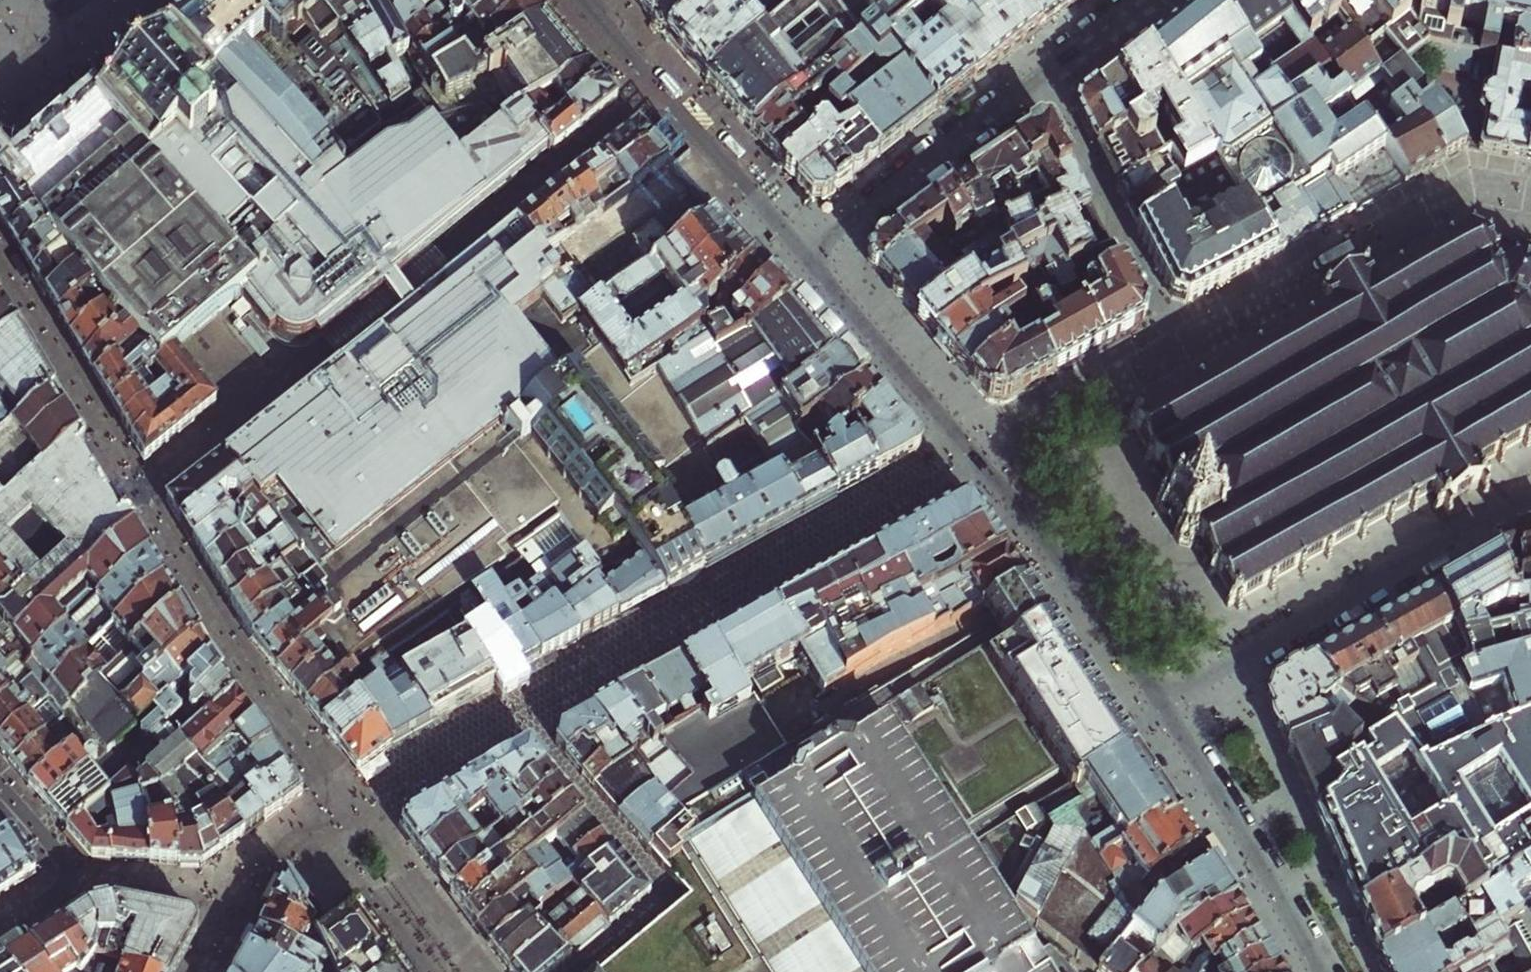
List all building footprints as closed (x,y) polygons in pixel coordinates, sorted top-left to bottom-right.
[(240,0),(207,0),(188,14),(179,21),(169,31),(309,184),(377,128),(326,54),(315,39),(298,22),(279,39),(240,0)] [(277,0),(240,0),(279,39),(298,22),(277,0)] [(298,22),(315,39),(334,24),(314,0),(277,0),(298,22)] [(334,24),(345,41),(395,121),(417,112),(410,99),(392,67),(355,0),(314,0),(334,24)] [(392,67),(409,57),(408,55),(391,20),(379,0),(355,0),(392,67)] [(411,0),(386,0),(394,17),(411,0)] [(446,0),(411,0),(394,17),(406,37),(446,0)] [(475,0),(446,0),(406,37),(413,51),(475,0)] [(509,0),(475,0),(413,51),(422,66),(460,37),(509,0)] [(471,50),(535,5),(530,0),(509,0),(460,37),(471,50)] [(642,8),(653,20),(677,0),(635,0),(642,8)] [(653,20),(658,27),(666,37),(709,0),(677,0),(653,20)] [(666,37),(680,52),(702,76),(706,81),(774,26),(768,19),(781,7),(773,0),(709,0),(666,37)] [(706,81),(715,91),(720,97),(743,122),(751,132),(842,56),(860,41),(828,0),(806,0),(789,14),(781,7),(768,19),(774,26),(706,81)] [(781,7),(789,14),(806,0),(773,0),(781,7)] [(937,112),(956,98),(972,85),(933,40),(919,23),(899,0),(828,0),(860,41),(877,63),(889,52),(937,112)] [(972,85),(987,74),(1008,57),(1029,40),(1039,33),(1009,0),(972,0),(976,5),(974,18),(963,27),(956,18),(956,13),(947,3),(951,0),(899,0),(919,23),(930,12),(945,30),(933,40),(972,85)] [(1039,33),(1059,17),(1075,4),(1070,0),(1009,0),(1039,33)] [(1214,0),(1211,0),(1184,21),(1147,51),(1214,156),(1222,168),(1296,117),(1286,103),(1214,0)] [(1278,0),(1214,0),(1286,103),(1316,81),(1329,71),(1308,42),(1278,0)] [(1323,0),(1278,0),(1308,42),(1339,20),(1323,0)] [(1339,20),(1380,73),(1382,76),(1401,60),(1405,64),(1429,44),(1421,34),(1405,13),(1389,25),(1367,1),(1366,0),(1323,0),(1339,20)] [(1427,0),(1367,0),(1367,1),(1389,25),(1405,13),(1421,34),(1427,0)] [(1488,0),(1427,0),(1421,34),(1429,44),(1435,46),(1431,67),(1475,75),(1479,54),(1488,0)] [(1530,47),(1530,0),(1488,0),(1479,54),(1499,58),(1528,63),(1530,47)] [(473,71),(547,20),(541,13),(535,5),(471,50),(462,56),(473,71)] [(525,110),(588,69),(584,64),(570,47),(560,35),(547,20),(473,71),(462,56),(430,79),(422,85),(424,91),(426,99),(430,98),(428,94),(437,90),(444,101),(470,90),(480,107),(491,104),(492,106),(506,113),(510,112),(514,117),(525,110)] [(1385,80),(1380,73),(1339,20),(1308,42),(1329,71),(1343,91),(1353,104),(1385,80)] [(345,41),(334,24),(315,39),(326,54),(345,41)] [(309,184),(169,31),(164,35),(152,46),(132,65),(131,66),(102,92),(95,99),(260,286),(243,300),(269,335),(274,340),(280,344),(286,347),(293,348),(300,348),(308,347),(314,344),(320,340),(339,324),(390,285),(407,270),(553,155),(539,136),(543,133),(525,110),(514,117),(510,112),(506,113),(492,106),(491,104),(480,107),(457,114),(454,108),(432,117),(426,99),(424,91),(410,99),(417,112),(395,121),(377,128),(309,184)] [(422,66),(430,79),(462,56),(471,50),(460,37),(422,66)] [(395,121),(345,41),(326,54),(377,128),(395,121)] [(860,132),(879,157),(908,134),(937,112),(889,52),(877,63),(860,41),(842,56),(859,77),(829,103),(837,112),(840,117),(845,113),(860,132)] [(422,66),(413,51),(408,55),(409,57),(420,78),(422,85),(430,79),(422,66)] [(1214,156),(1147,51),(1133,61),(1119,73),(1143,120),(1132,127),(1097,149),(1109,171),(1118,189),(1166,159),(1150,132),(1161,126),(1154,114),(1164,108),(1166,111),(1160,115),(1162,119),(1166,117),(1168,122),(1183,149),(1173,155),(1184,174),(1214,156)] [(842,56),(751,132),(762,144),(770,153),(814,115),(829,103),(859,77),(842,56)] [(1481,150),(1509,155),(1529,159),(1530,148),(1530,64),(1528,63),(1499,58),(1493,86),(1485,92),(1481,110),(1485,116),(1487,116),(1482,146),(1481,150)] [(1405,64),(1401,60),(1382,76),(1385,80),(1391,87),(1420,124),(1442,162),(1457,154),(1467,149),(1450,119),(1405,64)] [(579,134),(617,104),(600,83),(588,69),(525,110),(543,133),(565,116),(579,134)] [(1111,79),(1098,89),(1118,120),(1125,115),(1132,127),(1143,120),(1119,73),(1111,79)] [(1349,107),(1353,104),(1343,91),(1329,100),(1316,81),(1286,103),(1296,117),(1222,168),(1276,254),(1294,244),(1355,210),(1352,205),(1338,179),(1363,162),(1384,148),(1381,144),(1364,120),(1350,130),(1336,110),(1346,103),(1349,107)] [(95,99),(81,83),(70,93),(72,95),(72,96),(72,98),(71,99),(54,113),(52,110),(25,134),(27,137),(9,153),(8,153),(7,153),(5,150),(0,154),(0,165),(8,175),(51,138),(95,99)] [(1391,87),(1380,95),(1403,129),(1381,144),(1384,148),(1408,181),(1412,179),(1427,170),(1442,162),(1420,124),(1391,87)] [(1098,89),(1081,102),(1080,108),(1078,113),(1088,132),(1097,149),(1132,127),(1125,115),(1118,120),(1098,89)] [(51,138),(8,175),(49,229),(63,247),(77,266),(100,295),(121,323),(136,343),(156,369),(176,354),(176,353),(243,300),(260,286),(95,99),(51,138)] [(805,143),(781,165),(790,174),(797,182),(816,167),(831,155),(860,132),(845,113),(840,117),(837,112),(826,122),(819,121),(805,143)] [(814,115),(770,153),(775,158),(781,165),(805,143),(819,121),(814,115)] [(539,136),(553,155),(568,143),(579,134),(565,116),(543,133),(539,136)] [(1161,126),(1150,132),(1166,159),(1173,155),(1183,149),(1168,122),(1161,126)] [(1048,127),(1045,126),(1016,145),(1029,165),(1050,155),(1053,153),(1051,148),(1060,144),(1053,129),(1048,127)] [(645,140),(637,130),(599,160),(612,176),(651,147),(645,140)] [(831,155),(850,179),(865,168),(879,157),(860,132),(831,155)] [(1050,155),(1058,172),(1071,166),(1066,155),(1060,144),(1051,148),(1053,153),(1050,155)] [(996,159),(970,175),(983,201),(989,215),(997,231),(1025,220),(1031,234),(1046,227),(1043,222),(1065,212),(1056,194),(1066,189),(1058,172),(1050,155),(1029,165),(1016,145),(996,159)] [(629,192),(667,165),(662,159),(651,147),(612,176),(591,193),(604,211),(629,192)] [(816,167),(835,191),(844,184),(850,179),(831,155),(816,167)] [(1184,174),(1173,155),(1166,159),(1118,189),(1123,198),(1128,209),(1175,180),(1184,174)] [(1181,300),(1188,302),(1230,279),(1276,254),(1222,168),(1214,156),(1184,174),(1175,180),(1185,201),(1139,230),(1174,298),(1181,300)] [(591,166),(579,176),(591,193),(612,176),(599,160),(591,166)] [(1067,216),(1091,204),(1081,184),(1071,166),(1058,172),(1066,189),(1056,194),(1065,212),(1067,216)] [(811,198),(824,200),(829,196),(835,191),(816,167),(797,182),(811,198)] [(0,182),(0,221),(11,240),(19,253),(49,229),(8,175),(1,181),(0,182)] [(961,182),(952,189),(972,225),(989,215),(983,201),(970,175),(961,182)] [(570,183),(558,192),(583,227),(604,211),(591,193),(579,176),(570,183)] [(1175,180),(1128,209),(1135,223),(1139,230),(1185,201),(1175,180)] [(944,195),(935,202),(946,224),(956,244),(962,239),(965,245),(959,248),(961,253),(974,245),(980,241),(972,225),(952,189),(944,195)] [(549,200),(537,209),(562,243),(583,227),(558,192),(549,200)] [(916,215),(896,230),(907,251),(946,224),(935,202),(916,215)] [(1068,274),(1115,251),(1111,244),(1091,204),(1067,216),(1065,212),(1043,222),(1046,227),(1031,234),(1025,220),(997,231),(980,241),(974,245),(986,266),(969,277),(915,316),(926,329),(935,339),(978,310),(1011,294),(1023,287),(1015,270),(1025,263),(1034,257),(1044,252),(1055,247),(1068,274)] [(528,216),(516,226),(541,259),(562,243),(537,209),(528,216)] [(989,215),(972,225),(980,241),(997,231),(989,215)] [(713,298),(752,260),(743,251),(726,233),(711,218),(648,265),(647,263),(577,314),(623,393),(649,377),(704,342),(709,338),(705,333),(691,318),(713,298)] [(905,305),(915,316),(969,277),(957,256),(961,253),(959,248),(956,244),(946,224),(907,251),(876,272),(885,281),(905,305)] [(281,411),(240,443),(246,450),(228,464),(237,476),(252,495),(295,551),(285,560),(317,604),(335,629),(323,639),(336,657),(346,670),(351,667),(355,672),(363,682),(390,663),(432,724),(440,719),(390,645),(442,607),(464,591),(482,578),(513,555),(512,553),(556,524),(594,582),(611,569),(614,573),(626,565),(653,602),(663,597),(690,581),(722,563),(748,549),(777,532),(802,518),(779,481),(740,428),(703,455),(698,448),(649,377),(623,393),(577,314),(559,327),(545,311),(542,313),(534,303),(558,281),(541,259),(516,226),(428,295),(409,311),(367,344),(281,411)] [(1132,426),(1126,430),(1129,435),(1135,432),(1150,458),(1144,462),(1147,467),(1153,463),(1157,469),(1150,473),(1161,491),(1159,493),(1155,505),(1178,545),(1190,549),(1193,547),(1204,566),(1211,563),(1215,570),(1208,574),(1210,579),(1218,574),(1232,600),(1225,604),(1227,608),(1235,604),(1239,611),(1243,609),(1238,601),(1268,585),(1272,592),(1276,590),(1272,582),(1298,568),(1302,575),(1307,572),(1303,565),(1325,552),(1329,560),(1334,557),(1329,550),(1357,534),(1361,541),(1366,539),(1363,532),(1386,518),(1390,525),(1395,522),(1391,515),(1409,505),(1413,512),(1418,510),(1413,502),(1433,491),(1439,502),(1432,506),(1434,510),(1441,506),(1447,516),(1452,514),(1446,504),(1463,494),(1479,485),(1484,495),(1488,492),(1483,483),(1490,479),(1487,475),(1480,479),(1474,467),(1496,455),(1501,462),(1505,459),(1501,452),(1523,440),(1527,447),(1530,444),(1530,442),(1528,437),(1530,435),(1530,248),(1525,247),(1524,242),(1520,241),(1519,245),(1507,242),(1508,240),(1504,239),(1503,242),(1493,239),(1489,235),(1483,241),(1473,236),(1474,228),(1469,226),(1466,235),(1449,245),(1445,239),(1441,241),(1444,248),(1425,259),(1421,253),(1416,255),(1420,262),(1398,274),(1395,268),(1390,271),(1394,277),(1372,289),(1366,279),(1368,271),(1363,270),(1362,275),(1324,296),(1319,296),(1318,302),(1324,303),(1330,314),(1310,325),(1306,320),(1302,322),(1305,328),(1287,339),(1283,333),(1279,335),(1282,341),(1258,355),(1255,349),(1251,351),(1254,357),(1226,373),(1222,367),(1219,369),(1222,375),(1200,388),(1196,382),(1193,384),(1196,390),(1170,405),(1167,399),(1162,401),(1166,407),(1136,424),(1133,418),(1129,420),(1132,426)] [(27,266),(31,273),(63,247),(49,229),(19,253),(27,266)] [(882,240),(870,250),(869,262),(871,265),(876,272),(907,251),(896,230),(882,240)] [(39,286),(44,294),(77,266),(63,247),(31,273),(39,286)] [(1023,287),(1040,279),(1054,307),(1077,297),(1067,275),(1068,274),(1055,247),(1044,252),(1034,257),(1025,263),(1015,270),(1023,287)] [(1145,310),(1125,268),(1123,268),(1115,251),(1068,274),(1067,275),(1077,297),(1103,350),(1143,328),(1144,322),(1147,313),(1146,311),(1145,310)] [(735,317),(771,280),(763,272),(752,260),(713,298),(706,321),(712,329),(735,317)] [(53,309),(58,317),(77,299),(84,310),(100,295),(77,266),(44,294),(53,309)] [(1023,287),(1011,294),(1022,314),(1033,307),(1037,315),(1054,307),(1040,279),(1023,287)] [(777,319),(794,303),(786,296),(771,280),(735,317),(712,329),(705,333),(709,338),(704,342),(711,352),(750,335),(777,319)] [(947,353),(953,360),(999,329),(1022,314),(1011,294),(978,310),(935,339),(947,353)] [(79,353),(84,361),(121,323),(100,295),(84,310),(90,320),(71,338),(79,353)] [(1103,350),(1077,297),(1054,307),(1037,315),(1041,323),(1030,329),(1054,376),(1077,364),(1103,350)] [(66,330),(71,338),(90,320),(84,310),(77,299),(58,317),(66,330)] [(750,420),(840,354),(807,318),(794,303),(777,319),(750,335),(711,352),(750,420)] [(16,329),(11,319),(2,304),(0,306),(0,344),(16,329)] [(963,371),(969,379),(1030,329),(1041,323),(1037,315),(1033,307),(1022,314),(999,329),(953,360),(963,371)] [(91,372),(94,378),(136,343),(121,323),(84,361),(91,372)] [(53,391),(38,365),(16,329),(0,344),(0,437),(53,391)] [(969,379),(989,402),(1002,405),(1029,390),(1054,376),(1030,329),(969,379)] [(792,435),(864,381),(856,372),(840,354),(750,420),(711,352),(704,342),(649,377),(698,448),(703,455),(740,428),(779,481),(804,461),(794,444),(792,435)] [(104,394),(111,406),(146,377),(156,369),(136,343),(94,378),(104,394)] [(189,370),(176,354),(156,369),(146,377),(154,387),(162,380),(167,385),(189,370)] [(200,384),(189,370),(167,385),(162,380),(154,387),(159,395),(172,391),(181,399),(200,384)] [(117,416),(122,424),(154,396),(151,390),(154,387),(146,377),(111,406),(117,416)] [(843,429),(880,399),(875,393),(864,381),(792,435),(794,444),(804,461),(806,459),(843,429)] [(207,412),(216,404),(200,384),(181,399),(172,391),(159,395),(163,401),(169,409),(177,403),(194,422),(207,412)] [(134,445),(144,462),(165,445),(181,433),(158,406),(163,401),(159,395),(154,387),(151,390),(154,396),(122,424),(127,432),(134,445)] [(65,411),(59,401),(53,391),(0,437),(0,467),(65,411)] [(918,454),(920,443),(903,424),(880,399),(843,429),(850,439),(863,429),(870,440),(865,444),(862,440),(855,446),(877,477),(901,464),(918,454)] [(188,427),(194,422),(177,403),(169,409),(163,401),(158,406),(181,433),(188,427)] [(80,436),(72,423),(65,411),(0,467),(0,501),(4,506),(80,436)] [(806,459),(836,500),(858,487),(877,477),(855,446),(850,439),(843,429),(806,459)] [(133,526),(108,485),(80,436),(4,506),(0,510),(0,642),(3,646),(133,526)] [(246,450),(240,443),(223,457),(228,464),(246,450)] [(199,476),(166,502),(172,512),(179,523),(237,476),(228,464),(223,457),(199,476)] [(779,481),(802,518),(821,508),(836,500),(806,459),(804,461),(779,481)] [(188,537),(192,544),(252,495),(237,476),(179,523),(188,537)] [(224,596),(230,606),(285,560),(295,551),(252,495),(192,544),(202,560),(224,596)] [(973,507),(962,505),(944,515),(920,528),(894,543),(874,554),(889,581),(904,572),(987,526),(973,507)] [(605,629),(619,621),(594,582),(556,524),(512,553),(513,555),(579,642),(605,629)] [(143,544),(133,526),(3,646),(13,660),(21,670),(149,552),(143,544)] [(919,599),(1006,552),(998,542),(987,526),(904,572),(914,591),(919,599)] [(1515,532),(1521,552),(1530,551),(1530,528),(1515,532)] [(1515,532),(1494,538),(1497,548),(1500,558),(1521,552),(1515,532)] [(1528,576),(1530,576),(1530,551),(1521,552),(1528,576)] [(158,568),(149,552),(21,670),(30,681),(41,693),(164,579),(158,568)] [(941,602),(1015,563),(1010,558),(1006,552),(919,599),(925,610),(937,631),(955,621),(941,602)] [(915,616),(904,597),(914,591),(904,572),(889,581),(874,554),(858,563),(841,572),(815,587),(791,600),(774,610),(784,626),(810,610),(849,678),(937,631),(925,610),(915,616)] [(572,647),(579,642),(513,555),(482,578),(501,605),(516,594),(525,608),(510,618),(542,663),(556,655),(572,647)] [(1457,583),(1440,593),(1463,642),(1507,634),(1495,614),(1509,605),(1510,606),(1511,608),(1521,609),(1521,608),(1517,598),(1508,577),(1500,558),(1457,583)] [(245,629),(252,641),(302,603),(305,607),(310,603),(313,607),(317,604),(285,560),(230,606),(245,629)] [(984,605),(1026,580),(1021,572),(1015,563),(941,602),(955,621),(984,605)] [(594,582),(619,621),(638,610),(653,602),(626,565),(614,573),(611,569),(594,582)] [(1508,577),(1517,598),(1530,598),(1530,576),(1528,576),(1508,577)] [(533,668),(542,663),(510,618),(525,608),(516,594),(501,605),(482,578),(464,591),(521,675),(533,668)] [(174,595),(164,579),(41,693),(48,702),(62,717),(180,607),(174,595)] [(1136,749),(1131,742),(1124,731),(1092,682),(1060,632),(1043,606),(1036,594),(1026,580),(984,605),(993,621),(785,745),(749,766),(744,757),(777,738),(769,724),(849,678),(810,610),(784,626),(774,610),(729,635),(725,637),(682,661),(709,709),(680,732),(663,746),(671,755),(693,781),(670,805),(674,809),(678,812),(686,819),(661,841),(648,852),(690,900),(617,960),(607,968),(603,971),(1076,971),(1049,942),(1045,946),(1021,907),(1020,905),(1013,898),(1052,823),(1044,809),(1091,778),(1136,749)] [(512,680),(521,675),(464,591),(442,607),(494,690),(512,680)] [(919,599),(914,591),(904,597),(915,616),(925,610),(919,599)] [(1486,737),(1489,736),(1471,698),(1459,673),(1474,667),(1463,642),(1440,593),(1376,631),(1347,648),(1316,666),(1337,687),(1358,701),(1383,717),(1394,724),(1424,765),(1486,737)] [(1521,609),(1517,631),(1530,628),(1530,598),(1517,598),(1521,608),(1521,609)] [(272,667),(277,673),(323,639),(335,629),(317,604),(313,607),(310,603),(305,607),(302,603),(252,641),(262,654),(272,667)] [(192,626),(180,607),(62,717),(65,721),(83,740),(101,760),(120,743),(137,727),(121,710),(199,637),(192,626)] [(471,702),(494,690),(442,607),(390,645),(440,719),(471,702)] [(1474,667),(1476,666),(1500,661),(1496,643),(1513,640),(1514,645),(1522,643),(1524,655),(1530,654),(1530,628),(1517,631),(1507,634),(1463,642),(1474,667)] [(207,650),(199,637),(121,710),(137,727),(120,743),(132,756),(223,675),(207,650)] [(286,684),(291,691),(336,657),(323,639),(277,673),(286,684)] [(13,660),(3,646),(0,642),(0,672),(13,660)] [(1502,687),(1516,726),(1526,722),(1527,723),(1530,721),(1530,654),(1524,655),(1500,661),(1476,666),(1474,667),(1459,673),(1471,698),(1502,687)] [(301,703),(305,708),(355,672),(351,667),(346,670),(336,657),(291,691),(301,703)] [(30,681),(21,670),(13,660),(0,672),(0,708),(30,681)] [(653,677),(642,683),(680,732),(709,709),(682,661),(670,668),(653,677)] [(392,748),(391,746),(425,728),(432,724),(390,663),(363,682),(372,696),(359,704),(376,728),(391,749),(392,748)] [(1301,675),(1279,688),(1275,698),(1270,708),(1280,732),(1287,749),(1327,731),(1358,701),(1337,687),(1316,666),(1301,675)] [(316,722),(321,729),(359,704),(372,696),(363,682),(355,672),(305,708),(316,722)] [(231,688),(223,675),(132,756),(123,764),(128,774),(132,784),(180,743),(235,695),(231,688)] [(48,702),(41,693),(30,681),(0,708),(0,742),(48,702)] [(631,690),(618,697),(657,750),(663,746),(680,732),(642,683),(631,690)] [(247,713),(235,695),(180,743),(198,762),(202,766),(253,723),(247,713)] [(609,702),(594,710),(632,763),(639,758),(651,770),(671,755),(663,746),(657,750),(618,697),(609,702)] [(1327,731),(1287,749),(1293,763),(1315,815),(1331,803),(1342,791),(1324,771),(1350,749),(1349,747),(1383,717),(1358,701),(1327,731)] [(12,767),(65,721),(62,717),(48,702),(0,742),(0,754),(5,759),(12,767)] [(333,742),(339,751),(376,728),(359,704),(321,729),(333,742)] [(577,720),(558,730),(555,745),(580,774),(582,778),(599,764),(611,778),(619,772),(629,765),(632,763),(594,710),(577,720)] [(1530,869),(1530,721),(1527,723),(1526,722),(1516,726),(1505,731),(1502,731),(1489,736),(1486,737),(1424,765),(1394,724),(1383,717),(1349,747),(1350,749),(1324,771),(1342,791),(1331,803),(1315,815),(1335,862),(1357,912),(1459,853),(1485,899),(1490,896),(1499,889),(1530,869)] [(22,778),(30,788),(83,740),(65,721),(12,767),(22,778)] [(263,737),(253,723),(202,766),(236,802),(243,796),(256,786),(259,789),(285,771),(263,737)] [(354,770),(357,774),(362,771),(391,749),(376,728),(339,751),(351,766),(354,770)] [(38,796),(48,807),(92,769),(101,760),(83,740),(30,788),(38,796)] [(244,838),(214,799),(212,802),(186,774),(198,762),(180,743),(132,784),(138,797),(154,794),(166,808),(183,812),(191,822),(189,824),(195,842),(206,835),(220,855),(236,843),(244,838)] [(552,774),(530,746),(517,753),(501,762),(484,771),(467,781),(481,799),(501,789),(518,815),(530,833),(572,799),(552,774)] [(1181,818),(1167,798),(1160,787),(1136,749),(1091,778),(1044,809),(1052,823),(1013,898),(1020,905),(1037,919),(1096,971),(1102,971),(1122,946),(1131,933),(1139,923),(1101,862),(1132,841),(1152,827),(1157,835),(1181,818)] [(599,798),(604,804),(637,780),(651,770),(639,758),(632,763),(629,765),(637,775),(631,779),(631,778),(626,782),(619,772),(611,778),(593,790),(599,798)] [(243,796),(236,802),(202,766),(198,762),(186,774),(212,802),(214,799),(244,838),(256,829),(265,823),(243,796)] [(589,786),(593,790),(611,778),(599,764),(582,778),(589,786)] [(64,826),(68,831),(108,797),(107,793),(92,769),(48,807),(55,816),(64,826)] [(297,788),(285,771),(259,789),(256,786),(243,796),(265,823),(288,805),(302,795),(297,788)] [(85,850),(92,858),(104,859),(129,861),(150,863),(142,824),(145,823),(138,797),(132,784),(128,774),(107,793),(108,797),(68,831),(74,837),(85,850)] [(604,804),(618,819),(649,795),(637,780),(604,804)] [(481,799),(467,781),(431,801),(405,815),(403,830),(408,837),(421,854),(485,805),(481,799)] [(432,868),(438,876),(518,815),(501,789),(481,799),(485,805),(421,854),(432,868)] [(662,821),(657,816),(670,805),(657,789),(649,795),(618,819),(630,831),(648,852),(661,841),(686,819),(678,812),(674,809),(662,821)] [(163,864),(178,865),(171,819),(174,818),(166,808),(154,794),(138,797),(145,823),(142,824),(150,863),(163,864)] [(460,906),(466,914),(523,865),(584,814),(577,805),(572,799),(530,833),(451,894),(460,906)] [(190,866),(203,867),(195,842),(189,824),(191,822),(183,812),(166,808),(174,818),(171,819),(178,865),(190,866)] [(572,887),(616,853),(593,825),(584,814),(523,865),(537,884),(543,879),(557,898),(572,887)] [(443,883),(451,894),(530,833),(518,815),(438,876),(443,883)] [(13,833),(1,819),(0,818),(0,840),(13,833)] [(1147,883),(1198,844),(1191,834),(1181,818),(1157,835),(1152,827),(1132,841),(1101,862),(1139,923),(1153,905),(1140,888),(1135,892),(1122,873),(1128,869),(1121,859),(1127,855),(1147,883)] [(37,870),(23,849),(13,833),(0,840),(0,897),(35,874),(37,870)] [(213,860),(220,855),(206,835),(195,842),(203,867),(213,860)] [(1153,905),(1212,865),(1206,858),(1198,844),(1147,883),(1140,888),(1153,905)] [(605,890),(630,870),(625,864),(616,853),(572,887),(580,896),(585,893),(591,901),(605,890)] [(1459,853),(1357,912),(1365,930),(1374,951),(1378,960),(1482,901),(1485,899),(1459,853)] [(477,929),(537,884),(523,865),(466,914),(473,923),(477,929)] [(1208,921),(1235,902),(1225,887),(1212,865),(1153,905),(1139,923),(1131,933),(1158,955),(1179,937),(1207,918),(1208,921)] [(1499,889),(1490,896),(1485,899),(1482,901),(1495,925),(1498,931),(1526,914),(1530,911),(1530,869),(1499,889)] [(615,903),(640,882),(636,878),(630,870),(605,890),(615,903)] [(279,892),(274,903),(306,919),(315,938),(332,924),(314,898),(310,893),(298,874),(292,877),(285,881),(279,892)] [(486,941),(491,947),(530,918),(557,898),(543,879),(537,884),(477,929),(486,941)] [(643,901),(650,895),(640,882),(615,903),(605,890),(591,901),(585,893),(580,896),(610,929),(643,901)] [(580,896),(572,887),(557,898),(530,918),(538,927),(551,941),(570,962),(586,949),(602,935),(610,929),(580,896)] [(114,898),(87,903),(58,922),(89,956),(103,961),(105,953),(148,971),(176,971),(177,969),(185,955),(194,937),(197,931),(198,929),(198,925),(197,923),(196,919),(194,916),(191,915),(138,903),(114,898)] [(1434,960),(1469,939),(1495,925),(1482,901),(1378,960),(1384,971),(1412,971),(1434,960)] [(1248,918),(1243,911),(1235,902),(1208,921),(1207,918),(1179,937),(1158,955),(1141,970),(1140,971),(1182,971),(1193,962),(1190,959),(1248,918)] [(268,914),(260,928),(322,961),(324,957),(315,938),(306,919),(274,903),(268,914)] [(356,904),(351,908),(343,915),(332,924),(315,938),(324,957),(332,971),(405,971),(388,948),(356,904)] [(1526,914),(1498,931),(1508,949),(1513,957),(1521,971),(1530,971),(1530,924),(1526,914)] [(496,955),(500,959),(538,927),(530,918),(491,947),(496,955)] [(1260,936),(1256,930),(1248,918),(1190,959),(1193,962),(1182,971),(1216,971),(1260,936)] [(27,942),(43,960),(59,948),(83,971),(100,971),(103,961),(89,956),(58,922),(46,930),(27,942)] [(1491,963),(1490,959),(1508,949),(1498,931),(1495,925),(1469,939),(1473,947),(1469,956),(1464,958),(1460,956),(1447,963),(1446,969),(1439,969),(1434,960),(1412,971),(1475,971),(1491,963)] [(509,971),(514,971),(537,952),(551,941),(538,927),(500,959),(506,968),(509,971)] [(249,947),(292,971),(332,971),(324,957),(322,961),(260,928),(255,936),(249,947)] [(1270,953),(1266,947),(1260,936),(1216,971),(1239,971),(1270,953)] [(570,962),(551,941),(537,952),(555,971),(558,971),(566,965),(570,962)] [(3,958),(14,971),(83,971),(59,948),(43,960),(27,942),(15,950),(3,958)] [(1128,950),(1122,946),(1102,971),(1140,971),(1141,970),(1124,956),(1128,950)] [(236,971),(292,971),(249,947),(242,961),(236,971)] [(1495,967),(1513,957),(1508,949),(1490,959),(1491,963),(1475,971),(1494,971),(1495,967)] [(537,952),(514,971),(555,971),(537,952)] [(105,953),(103,961),(100,971),(148,971),(105,953)] [(1280,968),(1275,962),(1270,953),(1239,971),(1273,971),(1280,968)] [(3,958),(0,960),(0,971),(14,971),(3,958)]
